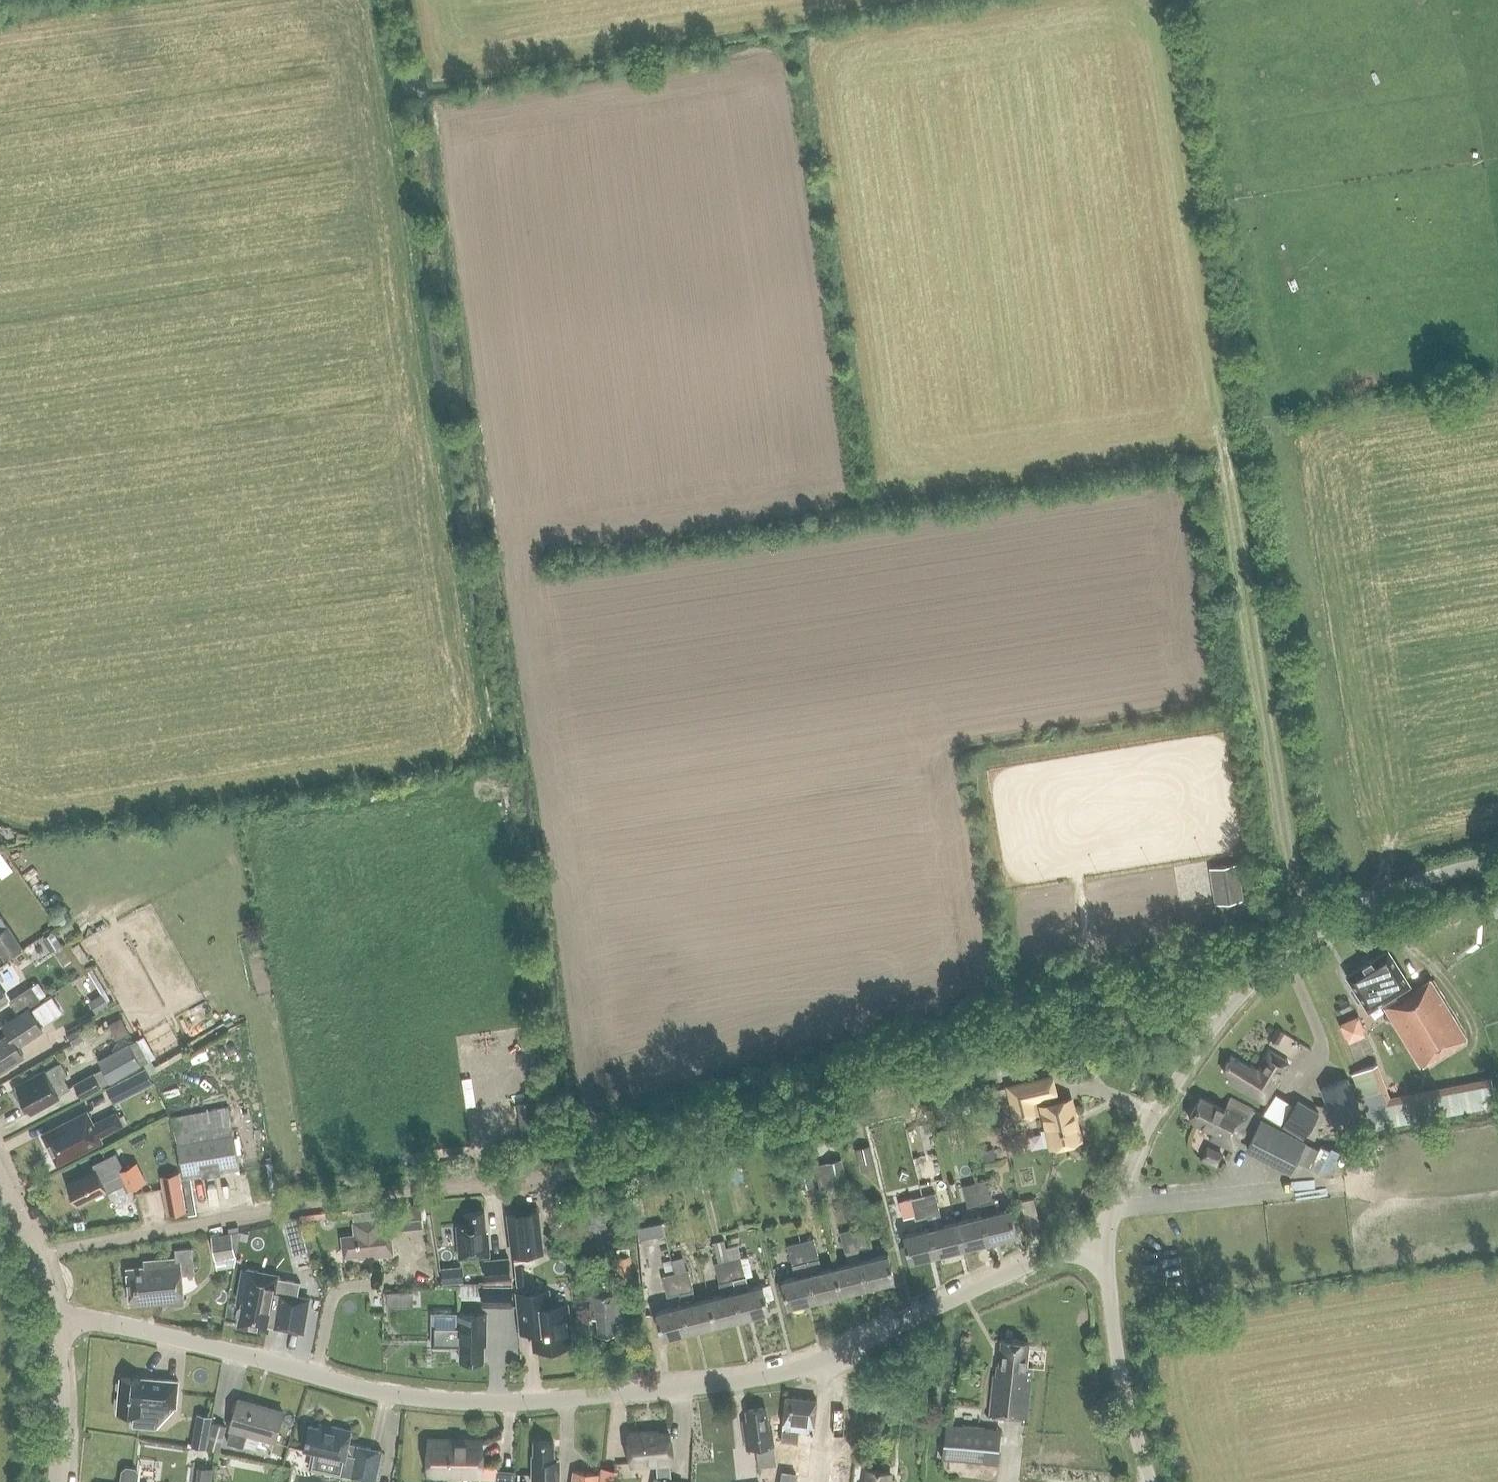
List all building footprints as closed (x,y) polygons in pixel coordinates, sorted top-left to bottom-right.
[(0,853),(0,878),(16,870),(6,850),(0,853)] [(1211,865),(1214,885),(1242,880),(1239,861),(1211,865)] [(1488,902),(1493,917),(1497,915),(1497,899),(1488,902)] [(7,926),(0,931),(0,953),(4,959),(21,947),(7,926)] [(62,945),(53,932),(42,939),(51,952),(62,945)] [(1357,1001),(1361,1000),(1368,1010),(1381,1002),(1420,1066),(1466,1038),(1430,979),(1397,999),(1394,994),(1409,985),(1387,949),(1346,975),(1352,985),(1350,989),(1357,1001)] [(39,998),(31,986),(31,985),(10,998),(19,1011),(39,998)] [(44,1023),(64,1012),(54,993),(34,1004),(44,1023)] [(109,1005),(102,993),(88,1002),(96,1013),(109,1005)] [(1348,998),(1338,1004),(1343,1011),(1352,1006),(1348,998)] [(18,1055),(22,1053),(15,1043),(41,1027),(28,1007),(3,1023),(8,1031),(0,1036),(0,1067),(18,1055)] [(110,1022),(118,1038),(131,1031),(123,1015),(110,1022)] [(1358,1016),(1339,1024),(1347,1043),(1366,1035),(1358,1016)] [(65,1034),(70,1043),(96,1030),(91,1020),(65,1034)] [(149,1060),(138,1038),(128,1043),(98,1060),(103,1068),(75,1083),(82,1096),(140,1064),(144,1063),(149,1060)] [(149,1060),(144,1063),(151,1075),(184,1055),(186,1053),(184,1049),(168,1059),(169,1060),(161,1065),(160,1063),(155,1066),(151,1058),(149,1060)] [(1231,1058),(1222,1072),(1231,1077),(1227,1083),(1240,1091),(1241,1090),(1263,1104),(1289,1065),(1270,1053),(1258,1072),(1251,1068),(1250,1070),(1231,1058)] [(24,1110),(30,1107),(31,1109),(42,1102),(44,1105),(60,1096),(59,1093),(68,1088),(62,1077),(66,1075),(59,1062),(46,1069),(45,1067),(31,1075),(32,1077),(17,1085),(18,1088),(13,1090),(24,1110)] [(1492,1079),(1389,1098),(1376,1064),(1352,1073),(1373,1128),(1497,1105),(1492,1079)] [(1081,1137),(1070,1097),(1057,1100),(1055,1094),(1057,1094),(1052,1076),(1009,1087),(1017,1118),(1034,1113),(1031,1101),(1041,1098),(1045,1114),(1044,1114),(1051,1144),(1081,1137)] [(106,1089),(112,1101),(133,1090),(127,1078),(106,1089)] [(1348,1079),(1321,1089),(1334,1122),(1360,1112),(1348,1079)] [(1211,1137),(1233,1149),(1254,1111),(1231,1099),(1225,1111),(1201,1097),(1189,1118),(1214,1132),(1211,1137)] [(542,1139),(536,1099),(516,1102),(521,1142),(542,1139)] [(1318,1112),(1298,1100),(1283,1124),(1303,1136),(1318,1112)] [(230,1108),(173,1117),(183,1178),(190,1177),(239,1169),(230,1108)] [(100,1140),(98,1136),(122,1124),(115,1111),(91,1123),(85,1111),(43,1132),(58,1161),(100,1140)] [(1263,1121),(1248,1149),(1289,1171),(1296,1160),(1309,1167),(1318,1151),(1305,1144),(1263,1121)] [(895,1165),(913,1160),(906,1134),(888,1139),(895,1165)] [(1205,1161),(1222,1164),(1226,1148),(1208,1144),(1205,1161)] [(862,1168),(875,1165),(870,1145),(857,1148),(862,1168)] [(995,1159),(993,1148),(980,1151),(982,1162),(995,1159)] [(96,1170),(68,1184),(77,1203),(95,1195),(96,1197),(107,1191),(107,1190),(125,1182),(128,1189),(145,1180),(137,1163),(125,1169),(116,1152),(92,1164),(96,1170)] [(819,1185),(846,1178),(840,1158),(813,1165),(819,1185)] [(801,1187),(805,1186),(814,1184),(808,1161),(781,1168),(785,1185),(800,1181),(801,1187)] [(192,1188),(190,1177),(183,1178),(185,1190),(192,1188)] [(984,1214),(991,1239),(1017,1233),(1011,1208),(998,1211),(995,1200),(993,1200),(987,1179),(977,1182),(981,1202),(984,1214)] [(981,1202),(977,1182),(964,1185),(969,1205),(981,1202)] [(168,1215),(186,1212),(181,1185),(163,1188),(168,1215)] [(929,1215),(932,1227),(938,1252),(963,1246),(957,1221),(943,1224),(936,1192),(924,1195),(929,1215)] [(912,1198),(920,1230),(906,1234),(912,1259),(938,1252),(932,1227),(929,1215),(924,1195),(912,1198)] [(29,1207),(32,1214),(39,1211),(36,1203),(29,1207)] [(418,1205),(395,1207),(396,1226),(420,1224),(418,1205)] [(542,1251),(537,1211),(509,1214),(514,1254),(542,1251)] [(458,1226),(460,1257),(489,1256),(488,1232),(486,1232),(485,1212),(466,1213),(467,1225),(458,1226)] [(957,1221),(963,1246),(991,1239),(984,1214),(957,1221)] [(382,1218),(353,1221),(354,1235),(343,1236),(345,1253),(358,1251),(358,1257),(390,1254),(388,1231),(383,1232),(382,1218)] [(644,1237),(667,1233),(664,1221),(642,1225),(644,1237)] [(860,1248),(872,1246),(867,1226),(855,1228),(860,1248)] [(869,1286),(863,1261),(860,1248),(855,1228),(841,1232),(849,1264),(837,1267),(843,1292),(869,1286)] [(237,1231),(210,1236),(213,1258),(233,1254),(237,1231)] [(304,1242),(301,1231),(294,1233),(287,1235),(290,1246),(304,1242)] [(843,1292),(837,1267),(823,1271),(815,1238),(802,1241),(817,1298),(843,1292)] [(788,1305),(817,1298),(802,1241),(789,1244),(797,1277),(782,1280),(788,1305)] [(181,1274),(193,1273),(190,1248),(174,1249),(175,1259),(144,1262),(144,1266),(128,1268),(131,1303),(157,1301),(158,1307),(184,1304),(181,1274)] [(633,1286),(630,1255),(618,1256),(621,1287),(633,1286)] [(889,1255),(863,1261),(869,1286),(895,1279),(889,1255)] [(747,1276),(742,1257),(729,1260),(734,1279),(747,1276)] [(509,1258),(485,1260),(486,1280),(510,1278),(509,1258)] [(734,1279),(729,1260),(716,1263),(721,1283),(734,1279)] [(642,1267),(643,1277),(650,1277),(650,1267),(642,1267)] [(308,1299),(296,1296),(298,1283),(275,1279),(275,1276),(244,1270),(239,1299),(243,1300),(239,1324),(267,1329),(268,1325),(302,1331),(308,1299)] [(688,1270),(677,1272),(682,1292),(693,1290),(688,1270)] [(668,1296),(682,1292),(677,1272),(663,1276),(668,1296)] [(734,1279),(737,1292),(742,1316),(769,1310),(764,1285),(750,1289),(747,1276),(734,1279)] [(711,1298),(717,1322),(742,1316),(737,1292),(734,1279),(721,1283),(724,1295),(711,1298)] [(511,1306),(511,1286),(483,1286),(483,1306),(511,1306)] [(616,1323),(621,1323),(617,1293),(604,1294),(603,1287),(590,1289),(591,1296),(589,1296),(592,1319),(598,1318),(599,1334),(617,1332),(616,1323)] [(546,1290),(520,1293),(524,1331),(525,1331),(525,1328),(535,1327),(537,1348),(568,1344),(564,1305),(547,1307),(546,1290)] [(685,1305),(690,1329),(717,1322),(711,1298),(696,1302),(693,1290),(682,1292),(685,1305)] [(400,1292),(387,1293),(388,1308),(401,1307),(400,1292)] [(685,1305),(671,1308),(657,1311),(663,1335),(690,1329),(685,1305)] [(485,1334),(486,1314),(432,1313),(431,1345),(460,1346),(459,1360),(482,1361),(483,1334),(485,1334)] [(1033,1366),(1027,1366),(1029,1342),(1002,1340),(1000,1363),(998,1363),(997,1373),(995,1372),(991,1414),(1028,1417),(1033,1366)] [(121,1377),(117,1412),(133,1414),(132,1425),(156,1427),(158,1404),(176,1406),(179,1380),(144,1377),(143,1379),(121,1377)] [(817,1399),(788,1395),(782,1441),(794,1443),(796,1431),(813,1433),(817,1399)] [(282,1412),(238,1399),(230,1428),(232,1428),(228,1443),(243,1447),(247,1433),(274,1441),(282,1412)] [(772,1427),(770,1427),(767,1406),(748,1409),(749,1418),(743,1419),(747,1448),(757,1446),(760,1464),(777,1462),(772,1427)] [(214,1422),(207,1447),(220,1451),(226,1426),(214,1422)] [(945,1424),(941,1459),(998,1464),(1001,1429),(945,1424)] [(307,1445),(305,1456),(321,1459),(317,1475),(337,1479),(339,1467),(346,1469),(349,1455),(355,1456),(350,1476),(375,1481),(382,1450),(349,1443),(352,1431),(337,1428),(336,1433),(311,1428),(307,1445)] [(631,1461),(648,1459),(647,1462),(656,1461),(659,1476),(657,1476),(655,1481),(684,1481),(673,1480),(671,1459),(673,1459),(670,1431),(655,1432),(655,1433),(646,1434),(645,1430),(629,1432),(631,1461)] [(192,1446),(206,1448),(208,1442),(193,1439),(192,1446)] [(430,1474),(434,1474),(438,1474),(438,1481),(458,1481),(458,1474),(480,1474),(480,1478),(496,1479),(496,1470),(495,1466),(480,1466),(480,1440),(430,1439),(430,1473),(430,1474)] [(285,1461),(290,1445),(278,1441),(273,1457),(285,1461)] [(533,1471),(533,1481),(559,1481),(560,1470),(555,1470),(555,1456),(554,1456),(554,1441),(535,1441),(535,1456),(533,1456),(533,1471)] [(216,1467),(200,1464),(196,1481),(214,1481),(216,1467)] [(138,1473),(135,1469),(126,1468),(123,1471),(122,1481),(120,1481),(136,1481),(138,1473)] [(895,1480),(885,1478),(886,1472),(867,1469),(865,1481),(894,1481),(895,1480)] [(515,1472),(496,1470),(496,1479),(496,1481),(514,1481),(515,1472)] [(599,1473),(575,1470),(573,1481),(598,1481),(599,1473)]
